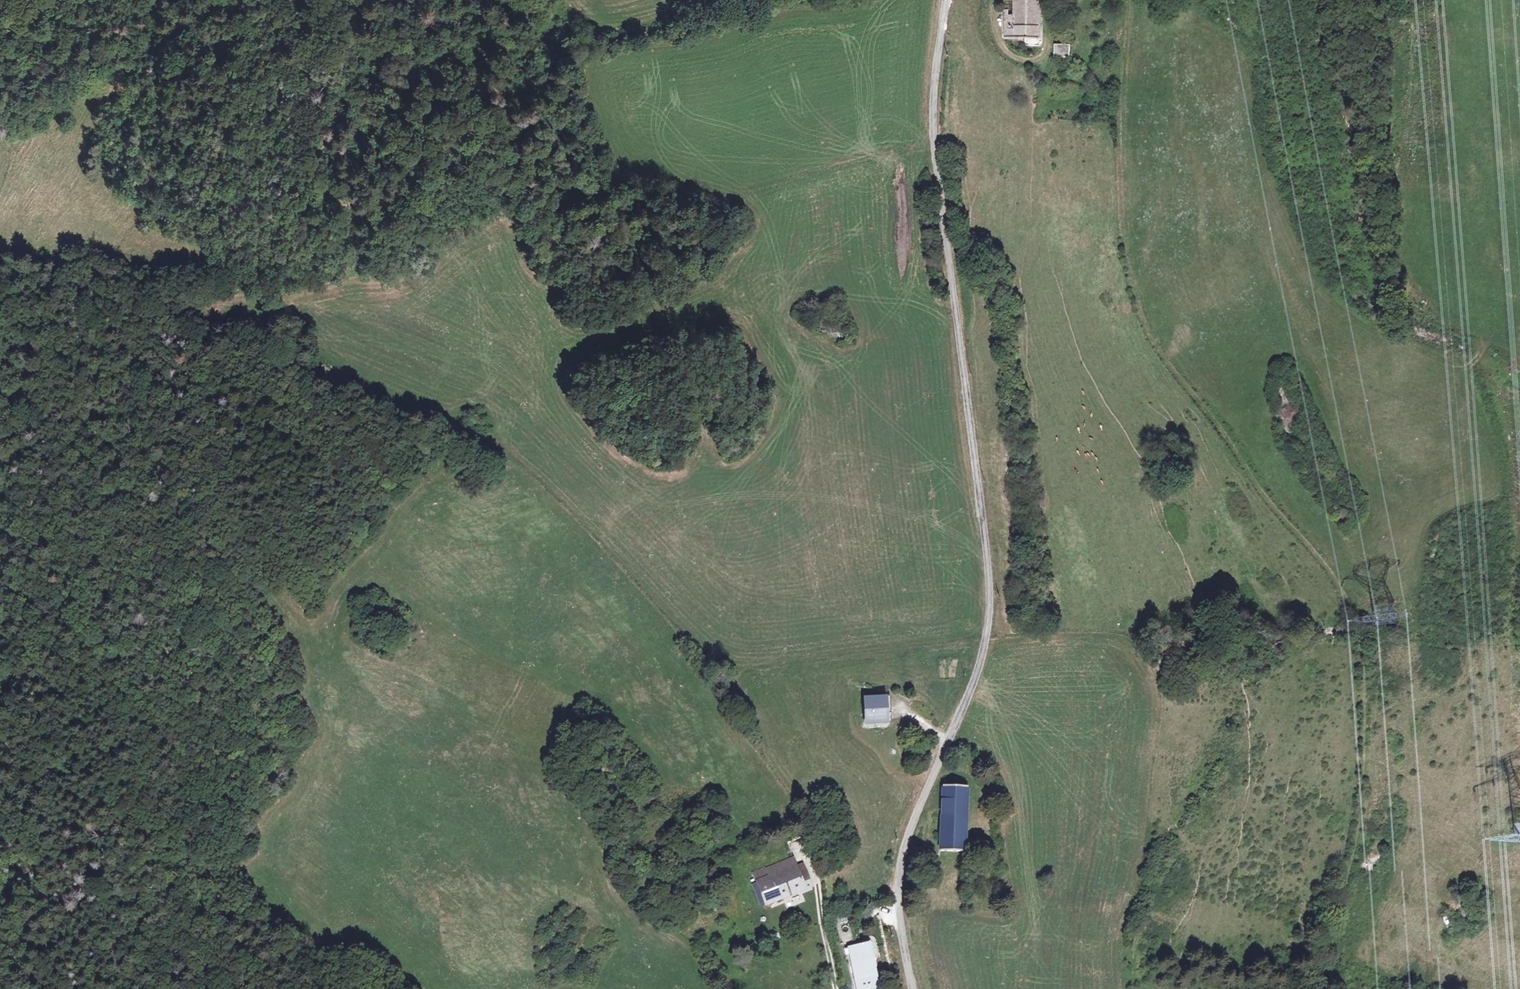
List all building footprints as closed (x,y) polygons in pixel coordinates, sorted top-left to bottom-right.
[(1041,47),(1042,0),(1014,0),(1014,16),(1009,16),(1009,10),(1003,10),(1003,37),(1025,38),(1024,47),(1041,47)] [(1055,45),(1054,59),(1071,60),(1071,45),(1055,45)] [(867,722),(887,721),(886,701),(865,702),(867,722)] [(936,786),(938,851),(965,851),(964,786),(936,786)] [(754,877),(762,897),(807,880),(803,870),(798,872),(791,854),(777,860),(780,867),(754,877)] [(855,979),(874,977),(871,948),(852,950),(855,979)]
